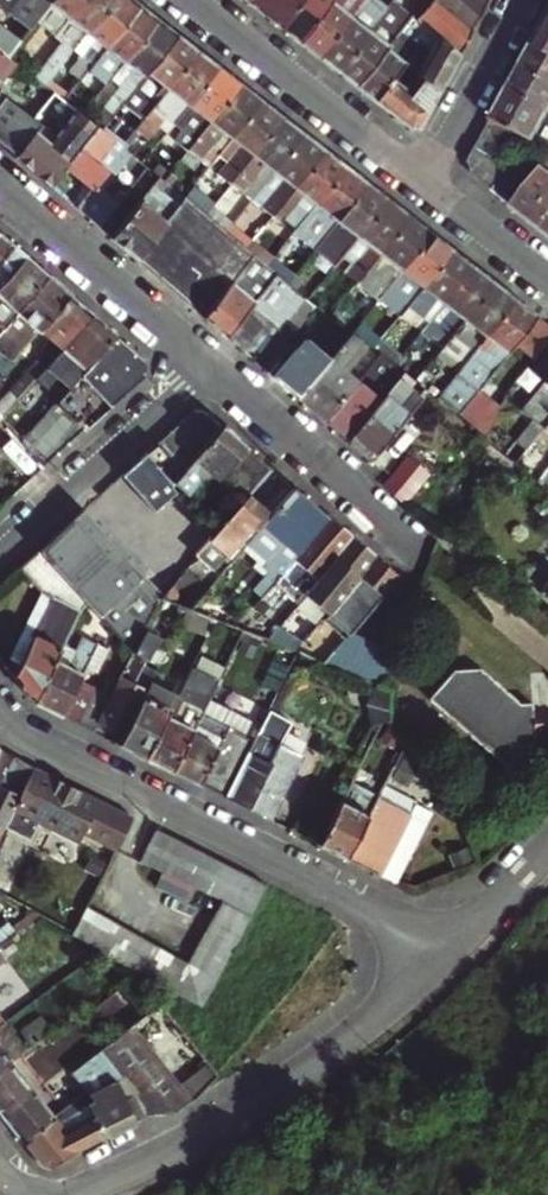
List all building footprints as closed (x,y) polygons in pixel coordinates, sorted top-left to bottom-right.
[(0,0),(0,4),(9,11),(18,0),(0,0)] [(9,11),(29,28),(51,0),(18,0),(9,11)] [(29,28),(25,33),(45,48),(61,28),(83,0),(51,0),(29,28)] [(61,28),(68,34),(34,78),(44,86),(78,43),(112,0),(83,0),(61,28)] [(135,0),(112,0),(78,43),(86,50),(82,56),(84,57),(55,95),(62,101),(63,102),(97,59),(140,4),(135,0)] [(265,14),(276,0),(247,0),(265,14)] [(284,29),(306,0),(276,0),(265,14),(284,29)] [(284,29),(301,42),(334,0),(306,0),(284,29)] [(301,42),(320,57),(365,0),(334,0),(301,42)] [(320,57),(339,72),(385,13),(395,0),(365,0),(320,57)] [(460,55),(473,30),(428,0),(424,0),(419,7),(413,15),(460,55)] [(473,30),(490,0),(428,0),(473,30)] [(140,4),(97,59),(104,65),(100,70),(111,78),(115,73),(159,18),(140,4)] [(357,86),(407,22),(413,15),(406,9),(405,9),(395,21),(385,13),(339,72),(357,86)] [(440,92),(460,55),(413,15),(407,22),(419,31),(414,38),(420,43),(408,58),(414,63),(410,67),(440,92)] [(159,18),(115,73),(123,79),(119,84),(121,86),(91,124),(99,131),(102,133),(178,34),(159,18)] [(545,21),(533,44),(547,53),(547,23),(545,21)] [(405,63),(399,58),(414,38),(419,31),(407,22),(357,86),(375,100),(405,63)] [(7,57),(20,39),(0,23),(0,52),(7,57)] [(178,34),(102,133),(125,151),(130,145),(127,143),(118,135),(137,110),(147,118),(199,51),(178,34)] [(520,66),(547,82),(547,53),(533,44),(520,66)] [(199,51),(147,118),(127,143),(130,145),(133,147),(143,135),(151,141),(177,108),(184,114),(190,106),(220,68),(199,51)] [(2,81),(16,64),(7,57),(0,52),(0,80),(2,81)] [(410,67),(405,63),(375,100),(411,128),(422,125),(440,92),(410,67)] [(508,88),(547,109),(547,82),(520,66),(508,88)] [(189,150),(241,84),(220,68),(190,106),(199,113),(177,140),(189,150)] [(211,167),(233,139),(263,101),(241,84),(189,150),(211,167)] [(493,117),(522,133),(535,140),(545,122),(547,123),(547,109),(508,88),(493,117)] [(53,94),(31,120),(40,126),(49,115),(62,101),(55,95),(53,94)] [(16,154),(35,132),(40,126),(31,120),(0,95),(0,141),(16,154)] [(263,101),(233,139),(240,145),(218,173),(232,184),(283,117),(263,101)] [(75,111),(62,126),(48,143),(35,132),(16,154),(53,185),(68,168),(99,131),(91,124),(82,116),(75,111)] [(48,143),(62,126),(49,115),(40,126),(35,132),(48,143)] [(305,134),(283,117),(232,184),(253,200),(305,134)] [(506,162),(522,133),(493,117),(469,160),(474,176),(510,204),(532,177),(506,162)] [(93,190),(104,178),(126,152),(125,151),(102,133),(99,131),(68,168),(93,190)] [(305,134),(253,200),(274,217),(326,150),(305,134)] [(233,139),(211,167),(218,173),(240,145),(233,139)] [(326,150),(274,217),(286,227),(308,199),(317,205),(347,167),(326,150)] [(531,220),(547,198),(547,157),(532,177),(510,204),(531,220)] [(164,183),(172,173),(160,164),(153,174),(160,179),(164,183)] [(368,183),(347,167),(317,205),(324,211),(303,239),(316,249),(368,183)] [(99,226),(126,196),(104,178),(93,190),(78,208),(99,226)] [(137,258),(187,201),(185,199),(164,183),(160,179),(137,205),(126,196),(99,226),(137,258)] [(368,183),(316,249),(337,266),(359,238),(389,200),(368,183)] [(547,233),(547,198),(531,220),(547,233)] [(411,217),(389,200),(359,238),(367,244),(345,272),(358,283),(411,217)] [(207,216),(187,201),(137,258),(204,317),(257,256),(248,249),(227,233),(211,220),(207,216)] [(227,233),(235,223),(219,211),(211,220),(227,233)] [(227,233),(248,249),(265,228),(244,212),(235,223),(227,233)] [(411,217),(358,283),(379,299),(431,233),(411,217)] [(452,249),(431,233),(379,299),(400,316),(452,249)] [(26,257),(0,234),(0,287),(26,257)] [(337,266),(345,272),(367,244),(359,238),(337,266)] [(452,249),(400,316),(427,336),(478,270),(452,249)] [(269,266),(257,256),(204,317),(227,336),(280,275),(269,266)] [(0,287),(0,332),(48,276),(26,257),(0,287)] [(478,270),(427,336),(447,353),(499,286),(478,270)] [(284,327),(309,298),(290,282),(280,275),(227,336),(242,349),(271,316),(284,327)] [(40,331),(71,295),(48,276),(0,332),(0,355),(11,365),(40,331)] [(447,353),(468,369),(521,303),(499,286),(447,353)] [(19,401),(32,385),(93,314),(71,295),(40,331),(53,342),(10,393),(19,401)] [(521,303),(468,369),(464,375),(457,383),(442,403),(460,417),(479,392),(538,317),(521,303)] [(298,397),(353,333),(332,316),(328,313),(274,376),(298,397)] [(93,314),(32,385),(55,406),(60,400),(116,334),(93,314)] [(325,420),(358,381),(346,371),(369,345),(353,333),(298,397),(325,420)] [(399,343),(387,333),(374,349),(381,355),(387,359),(399,343)] [(146,360),(116,334),(60,400),(55,406),(23,443),(43,466),(146,375),(146,360)] [(464,375),(468,369),(447,353),(443,358),(464,375)] [(428,392),(442,403),(457,383),(436,367),(420,386),(428,392)] [(405,374),(381,401),(348,440),(371,460),(428,392),(420,386),(405,374)] [(527,451),(545,429),(547,424),(547,379),(523,411),(537,422),(520,445),(527,451)] [(348,440),(381,401),(358,381),(325,420),(348,440)] [(479,392),(460,417),(484,437),(498,406),(479,392)] [(0,404),(0,418),(2,420),(10,411),(2,402),(0,404)] [(182,422),(208,443),(223,426),(204,409),(195,410),(182,422)] [(208,443),(182,422),(172,431),(199,454),(208,443)] [(187,500),(200,484),(198,470),(204,466),(220,480),(216,485),(241,507),(249,497),(273,469),(223,426),(208,443),(199,454),(184,471),(174,485),(178,490),(187,500)] [(199,454),(172,431),(159,443),(184,471),(199,454)] [(159,443),(146,454),(174,485),(184,471),(159,443)] [(174,485),(146,454),(123,476),(157,509),(178,490),(174,485)] [(412,454),(392,478),(398,483),(418,459),(412,454)] [(418,459),(398,483),(392,478),(388,483),(404,500),(430,469),(418,459)] [(198,470),(200,484),(210,492),(216,485),(220,480),(204,466),(198,470)] [(294,487),(271,515),(247,543),(266,560),(262,565),(269,571),(254,589),(262,596),(328,517),(294,487)] [(241,507),(218,534),(200,555),(195,561),(216,580),(247,543),(271,515),(249,497),(241,507)] [(85,533),(94,524),(83,512),(73,521),(85,533)] [(286,592),(297,602),(336,556),(352,538),(328,517),(262,596),(274,606),(286,592)] [(63,530),(149,626),(161,600),(162,599),(94,524),(85,533),(73,521),(63,530)] [(162,599),(163,597),(134,564),(132,565),(96,523),(94,524),(162,599)] [(63,530),(39,551),(86,604),(107,628),(133,657),(146,631),(149,626),(63,530)] [(308,598),(327,614),(375,558),(352,538),(336,556),(340,560),(308,598)] [(39,551),(20,568),(42,593),(53,598),(15,674),(36,702),(57,661),(86,604),(39,551)] [(307,642),(299,651),(325,662),(334,652),(321,641),(335,625),(348,636),(350,633),(397,577),(375,558),(327,614),(306,638),(305,640),(307,642)] [(187,609),(180,622),(207,635),(215,618),(190,610),(187,609)] [(267,638),(296,650),(305,640),(306,638),(284,619),(267,638)] [(113,697),(100,723),(123,734),(144,693),(135,688),(160,638),(146,631),(133,657),(113,697)] [(350,673),(364,639),(350,633),(348,636),(334,652),(325,662),(350,673)] [(80,681),(99,644),(84,638),(68,667),(57,661),(36,702),(63,716),(80,681)] [(381,646),(364,639),(350,673),(367,679),(381,646)] [(394,651),(381,646),(367,679),(380,685),(394,651)] [(199,652),(176,697),(146,758),(173,771),(205,706),(226,665),(199,652)] [(267,684),(284,688),(291,660),(274,656),(267,684)] [(482,671),(457,673),(432,701),(511,772),(537,744),(535,706),(522,706),(482,671)] [(97,689),(80,681),(63,716),(79,724),(97,689)] [(149,684),(144,693),(123,734),(119,744),(146,758),(176,697),(149,684)] [(95,732),(100,723),(113,697),(97,689),(79,724),(95,732)] [(251,730),(205,706),(173,771),(218,794),(251,730)] [(267,711),(256,732),(280,744),(290,723),(267,711)] [(286,740),(307,749),(316,727),(295,718),(286,740)] [(382,724),(372,740),(393,763),(401,746),(382,724)] [(269,820),(292,773),(301,755),(280,744),(256,732),(224,797),(269,820)] [(34,767),(15,756),(0,781),(0,834),(34,767)] [(6,827),(36,769),(34,767),(0,834),(0,840),(6,827)] [(36,768),(36,769),(6,827),(29,839),(39,822),(78,843),(84,833),(117,850),(133,817),(36,768)] [(377,795),(351,782),(318,845),(346,859),(377,795)] [(377,795),(346,859),(379,876),(411,813),(377,795)] [(427,821),(411,813),(379,876),(396,884),(427,821)] [(74,934),(101,949),(198,1003),(268,885),(188,845),(157,829),(141,862),(222,901),(186,962),(90,907),(74,934)] [(15,933),(6,921),(0,926),(0,932),(6,940),(15,933)] [(15,933),(6,940),(0,945),(0,952),(7,961),(25,947),(15,933)] [(73,954),(53,941),(38,953),(57,965),(73,954)] [(146,1015),(159,1005),(132,976),(119,986),(146,1015)] [(137,1090),(150,1115),(172,1113),(195,1099),(218,1075),(159,1005),(146,1015),(106,1047),(127,1076),(137,1090)] [(57,1035),(68,1026),(63,1019),(57,1024),(48,1011),(21,1032),(32,1046),(53,1030),(57,1035)] [(6,1023),(0,1027),(0,1071),(12,1062),(27,1050),(6,1023)] [(106,1047),(102,1050),(118,1080),(127,1076),(106,1047)] [(88,1103),(107,1135),(150,1115),(137,1090),(126,1096),(118,1080),(102,1050),(73,1073),(88,1093),(93,1099),(88,1103)] [(0,1071),(0,1110),(24,1141),(55,1118),(12,1062),(0,1071)] [(93,1099),(88,1093),(55,1118),(24,1141),(42,1164),(51,1167),(107,1135),(88,1103),(93,1099)]
